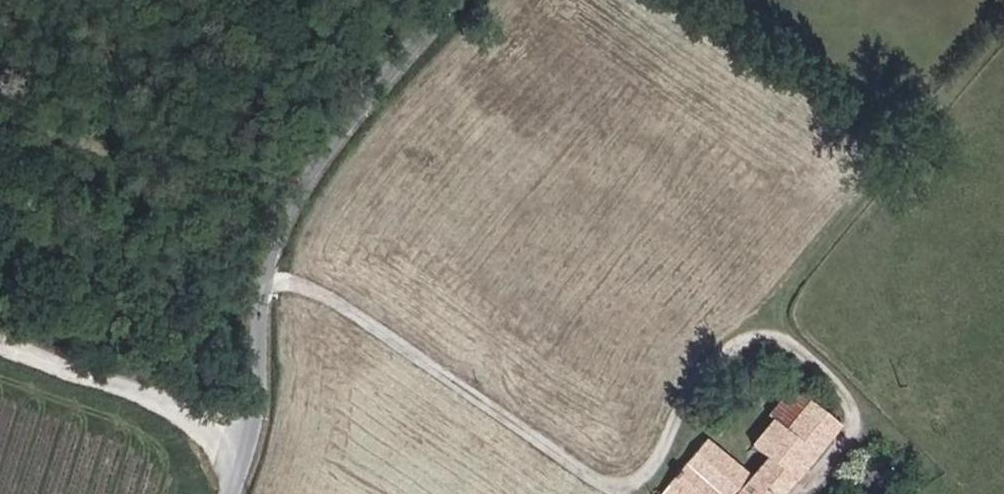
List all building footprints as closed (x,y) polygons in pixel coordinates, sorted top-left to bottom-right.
[(779,418),(739,467),(707,440),(664,493),(784,493),(818,453),(779,418)]
